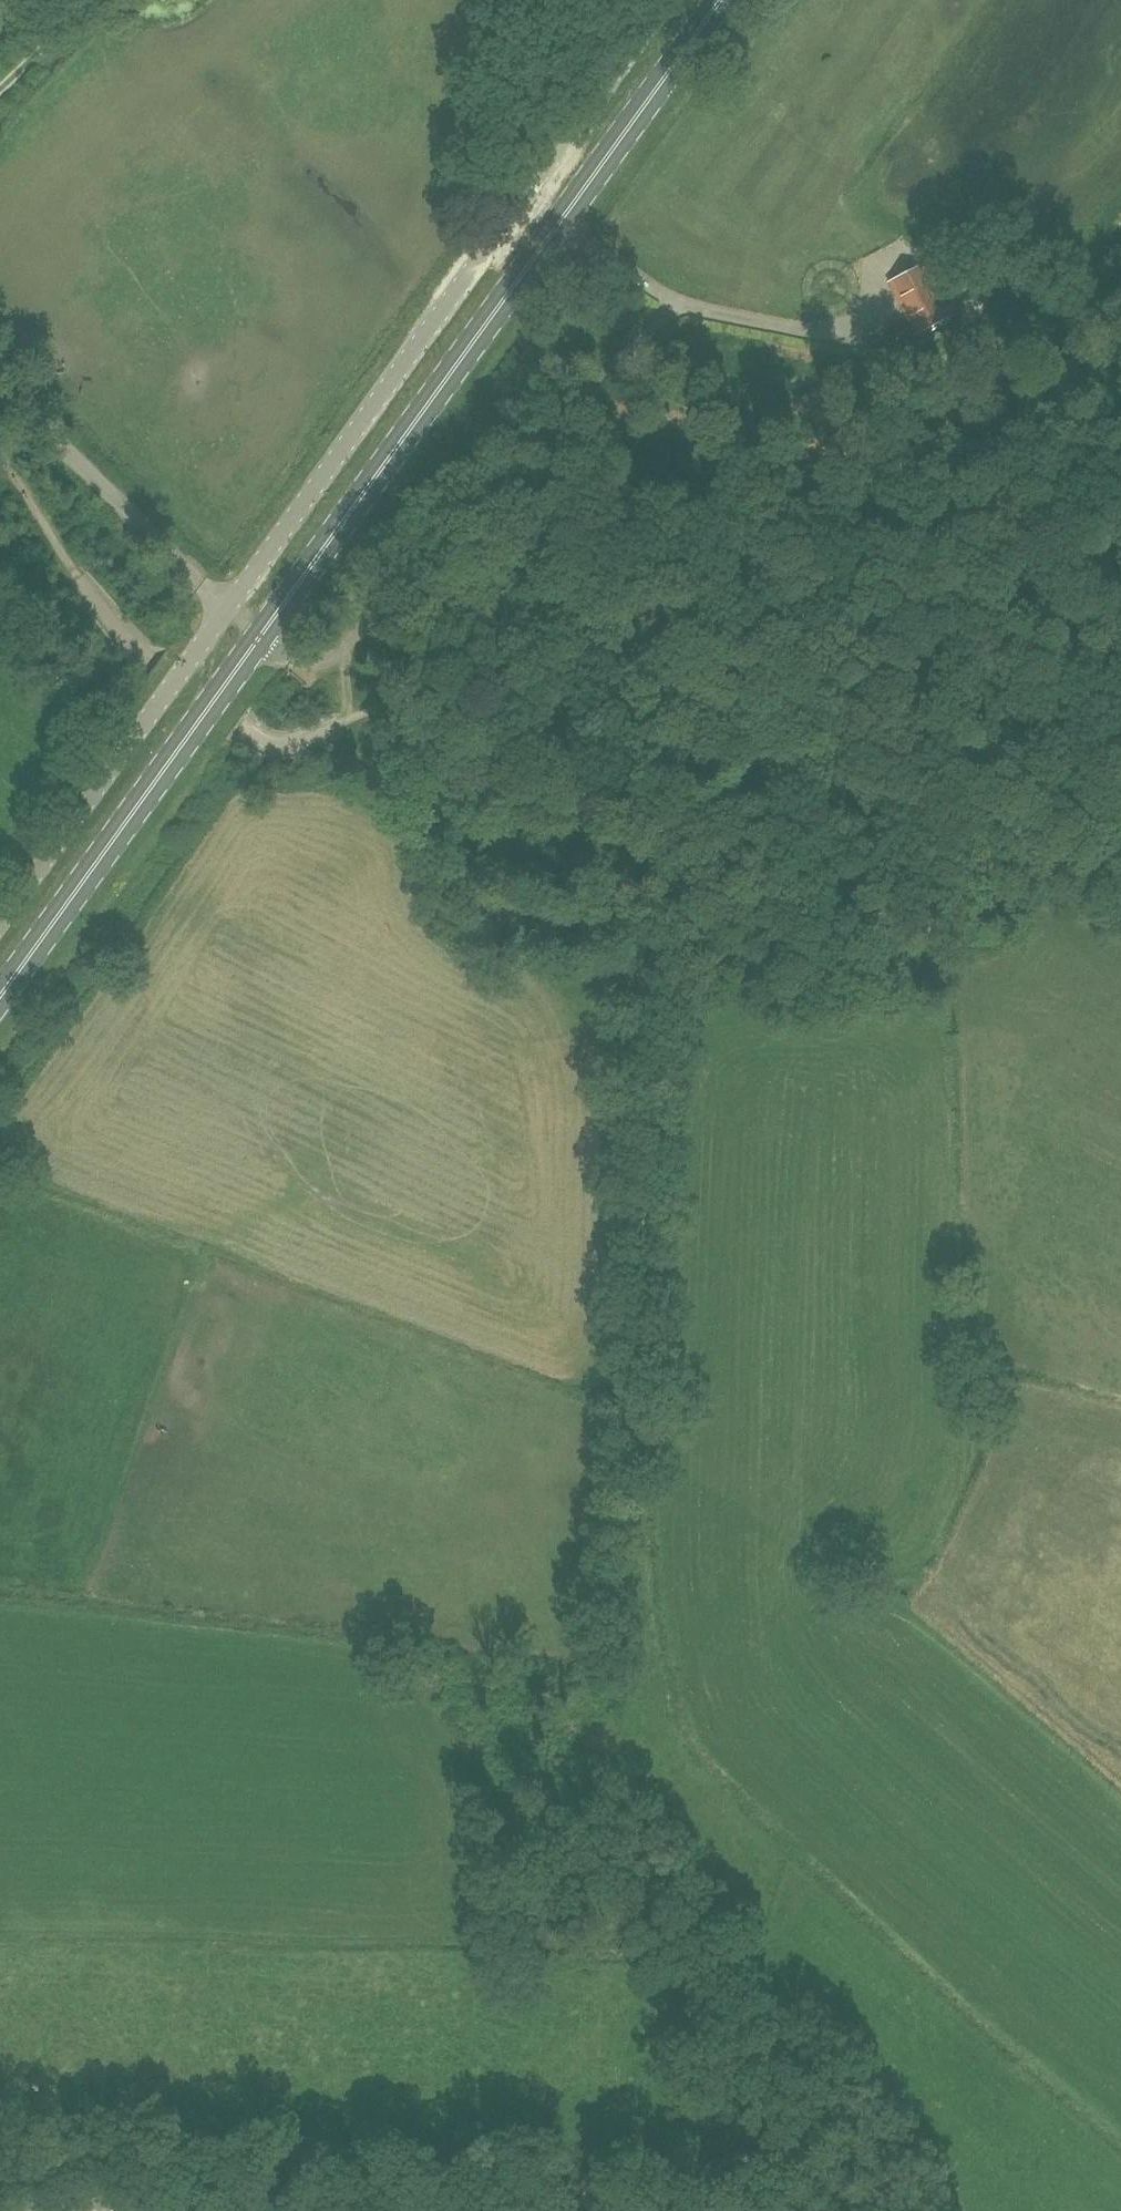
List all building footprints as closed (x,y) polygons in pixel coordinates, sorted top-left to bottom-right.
[(888,282),(916,335),(955,315),(927,262),(888,282)]
